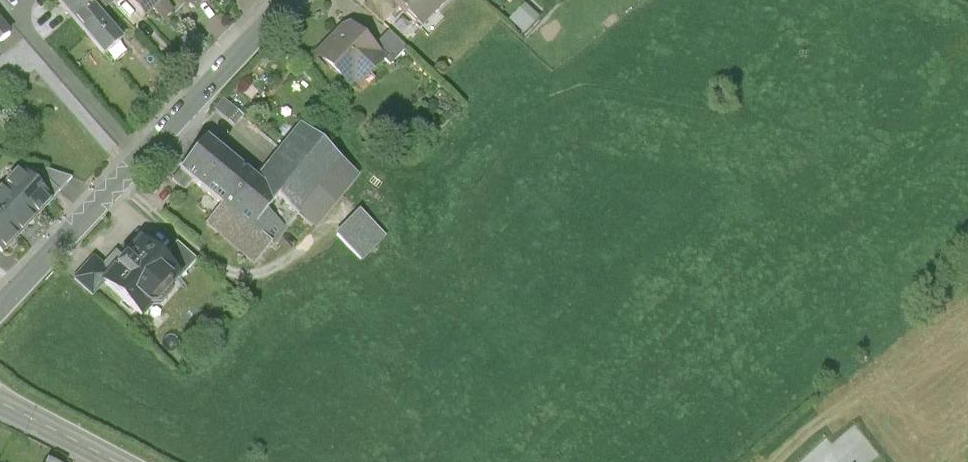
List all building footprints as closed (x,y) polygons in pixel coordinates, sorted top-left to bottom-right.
[(99,0),(51,0),(75,28),(93,13),(103,4),(99,0)] [(146,24),(170,0),(121,0),(146,24)] [(195,14),(208,2),(206,0),(181,0),(195,14)] [(364,8),(383,26),(399,8),(390,0),(371,0),(364,8)] [(399,8),(421,28),(447,0),(390,0),(399,8)] [(525,1),(509,18),(524,33),(541,16),(525,1)] [(93,13),(75,28),(105,62),(123,47),(93,13)] [(10,40),(0,28),(0,49),(10,40)] [(372,49),(351,29),(342,38),(338,34),(320,54),(351,83),(363,70),(369,75),(384,60),(372,49)] [(407,49),(388,32),(372,49),(384,60),(391,66),(407,49)] [(206,146),(180,179),(274,251),(296,222),(312,236),(358,180),(301,133),(257,186),(206,146)] [(40,221),(55,201),(17,171),(1,192),(40,221)] [(40,221),(1,192),(0,193),(0,223),(24,242),(40,221)] [(362,209),(336,233),(363,261),(388,236),(362,209)] [(24,242),(0,223),(0,255),(8,262),(24,242)] [(182,288),(139,248),(99,291),(142,330),(182,288)]
